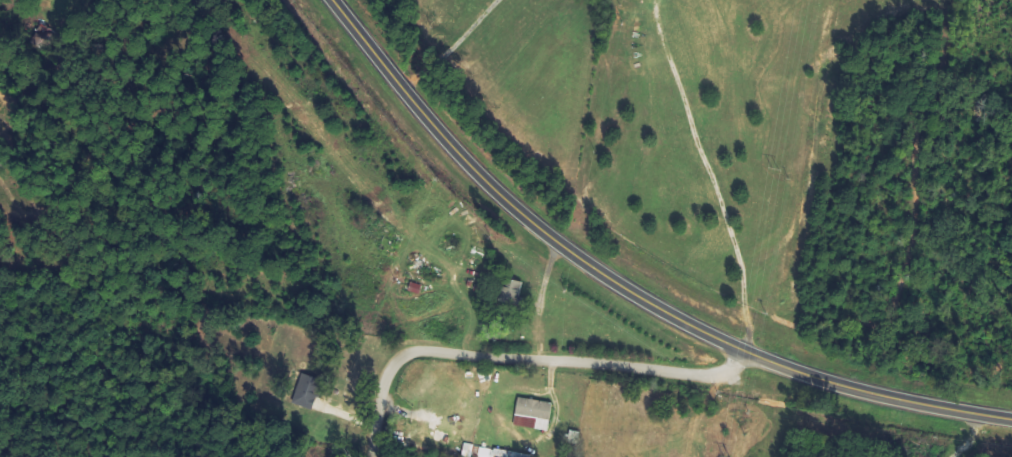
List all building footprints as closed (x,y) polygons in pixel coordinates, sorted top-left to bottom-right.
[(524,281),(502,277),(498,300),(520,304),(524,281)] [(315,411),(325,389),(322,388),(325,381),(305,373),(294,402),(315,411)] [(517,414),(539,418),(537,429),(550,431),(555,403),(520,397),(517,414)]
